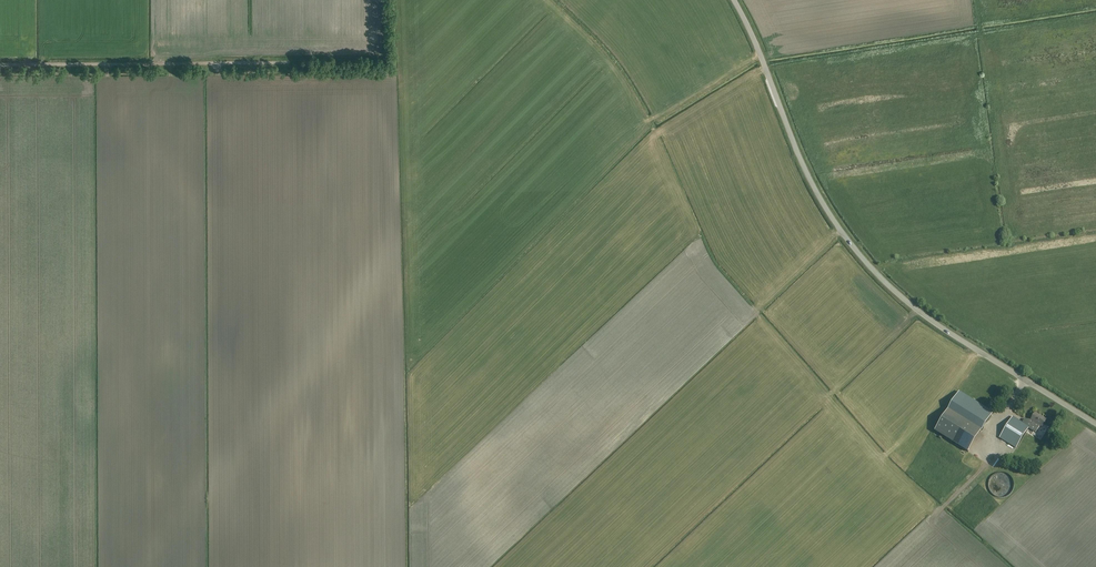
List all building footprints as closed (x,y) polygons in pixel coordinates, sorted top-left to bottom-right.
[(998,397),(1001,393),(992,387),(987,396),(993,399),(995,396),(998,397)] [(959,392),(935,431),(969,452),(993,412),(959,392)] [(1042,427),(1046,420),(1036,413),(1031,420),(1032,421),(1031,423),(1025,420),(1023,424),(1012,417),(1000,438),(1016,448),(1023,437),(1029,427),(1036,432),(1040,426),(1042,427)] [(971,453),(984,458),(987,450),(974,445),(971,453)] [(997,452),(1002,457),(1007,452),(1002,447),(997,452)] [(992,477),(1002,496),(1016,489),(1007,470),(992,477)]
